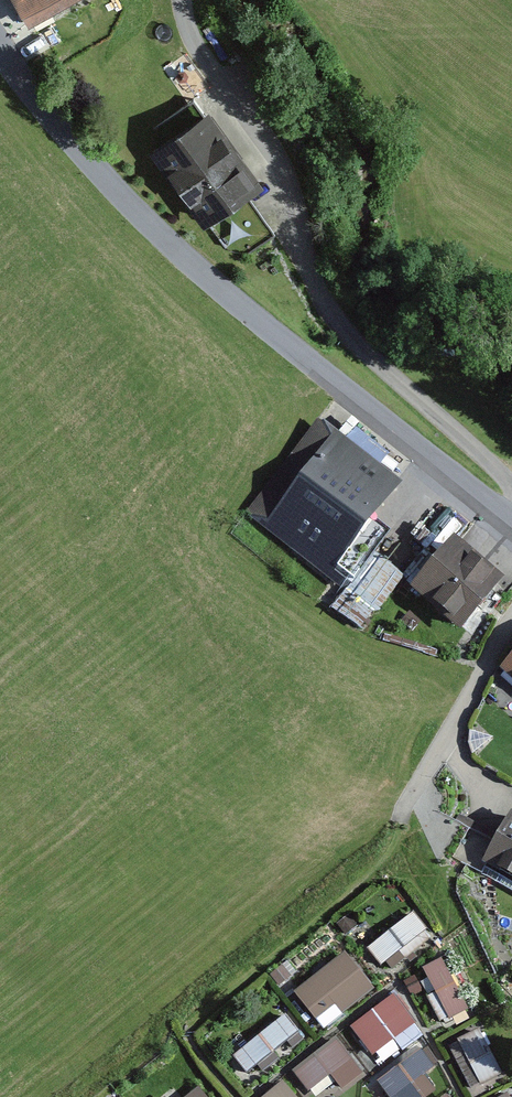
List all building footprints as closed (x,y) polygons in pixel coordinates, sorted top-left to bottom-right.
[(24,34),(84,0),(5,0),(24,34)] [(267,183),(207,110),(153,155),(212,227),(267,183)] [(406,491),(318,421),(244,515),(341,592),(385,537),(376,529),(406,491)] [(504,586),(454,543),(410,594),(460,637),(504,586)] [(403,583),(374,560),(348,593),(378,616),(403,583)] [(410,613),(401,622),(413,633),(421,624),(410,613)] [(501,672),(511,682),(511,660),(501,672)] [(511,818),(495,845),(482,867),(511,884),(511,819),(511,818)] [(482,867),(495,845),(469,829),(452,857),(478,873),(482,867)] [(426,932),(413,915),(367,952),(380,969),(426,932)] [(374,992),(344,955),(294,995),(324,1032),(374,992)] [(442,961),(423,971),(437,998),(428,1003),(443,1032),(471,1018),(442,961)] [(291,978),(282,967),(270,978),(279,988),(291,978)] [(415,978),(404,983),(410,995),(421,990),(415,978)] [(415,1025),(393,997),(351,1030),(373,1058),(415,1025)] [(298,1033),(284,1018),(234,1059),(248,1075),(298,1033)] [(503,1077),(479,1031),(449,1046),(472,1092),(503,1077)] [(363,1075),(334,1040),(291,1074),(308,1095),(331,1077),(343,1091),(363,1075)] [(422,1050),(377,1084),(387,1096),(396,1096),(402,1092),(406,1096),(430,1096),(434,1094),(423,1079),(436,1069),(422,1050)] [(264,1096),(295,1096),(284,1082),(264,1096)] [(203,1089),(193,1096),(210,1096),(203,1089)]
